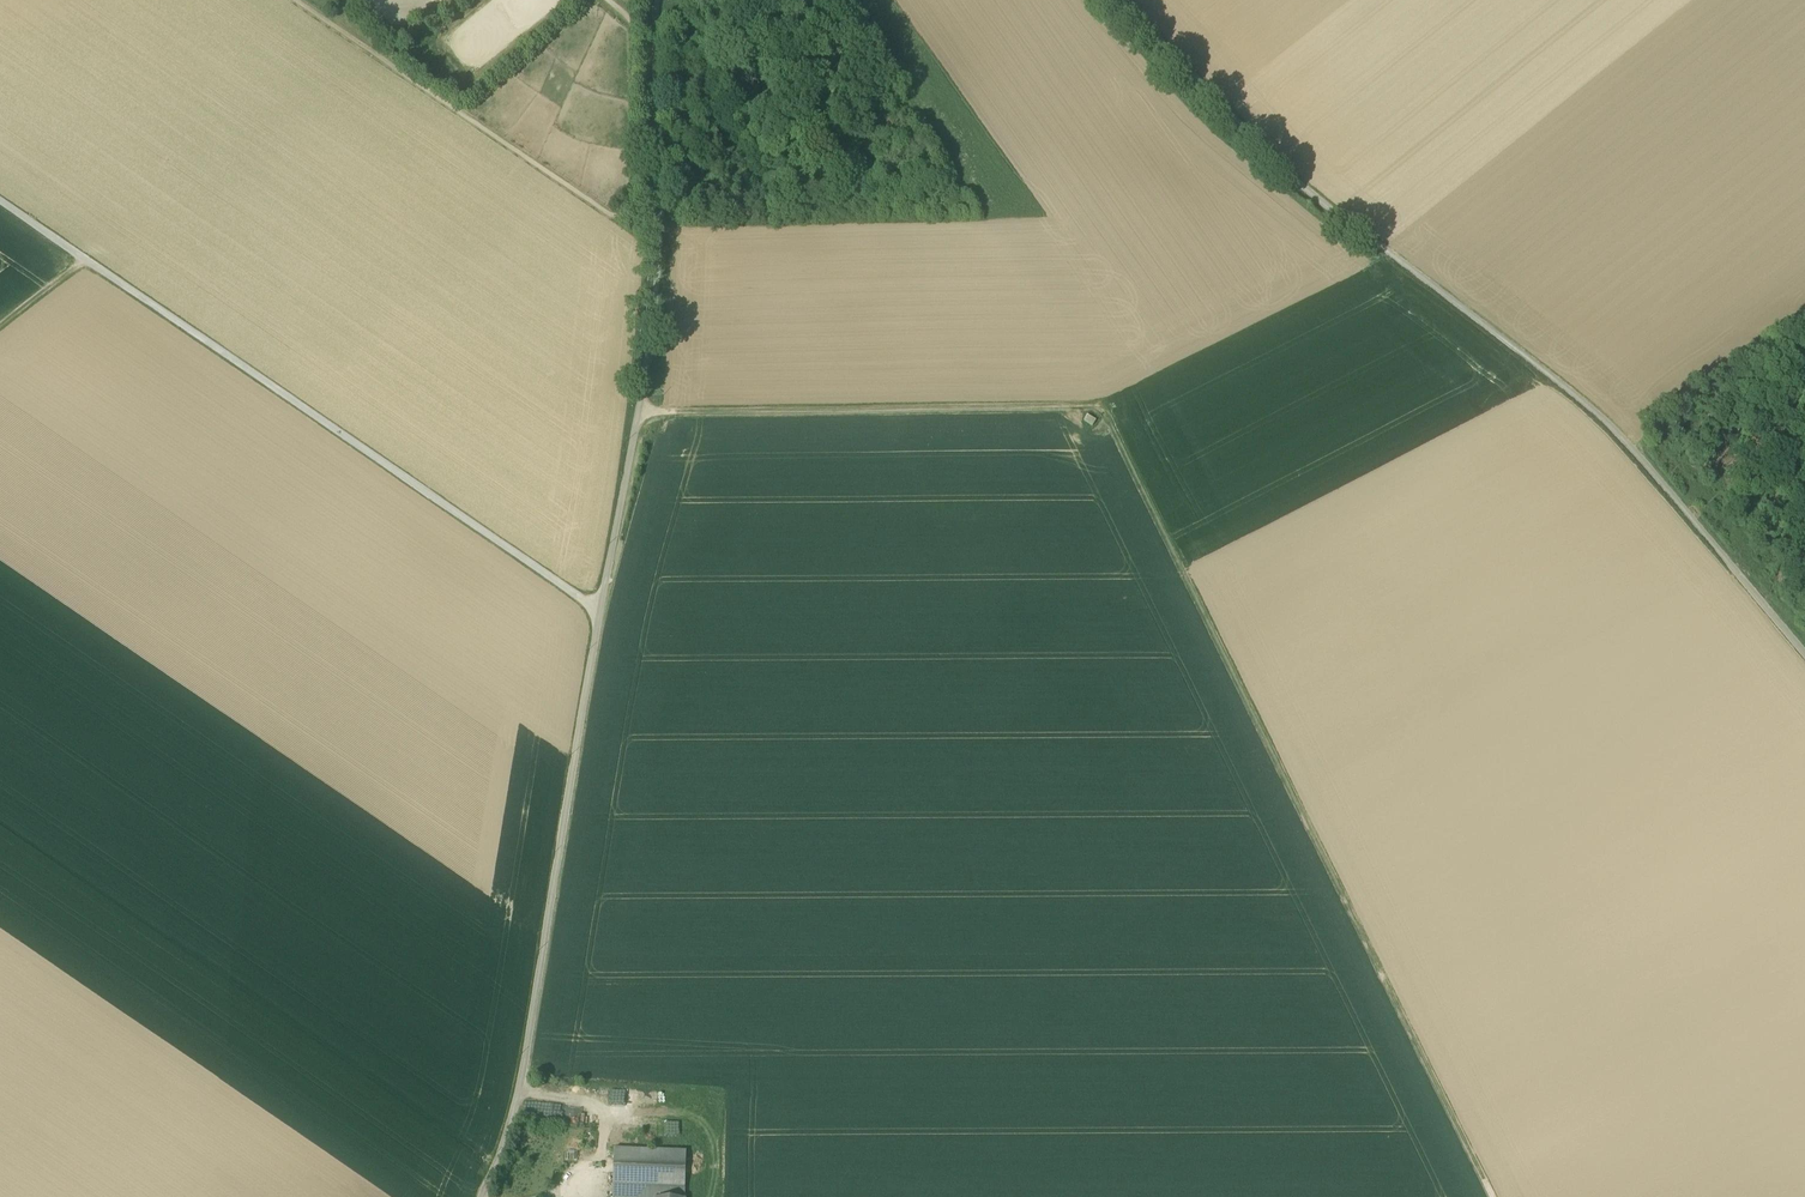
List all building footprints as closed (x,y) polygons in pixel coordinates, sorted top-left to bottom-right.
[(615,1149),(613,1185),(685,1188),(687,1152),(650,1151),(615,1149)] [(685,1188),(613,1185),(613,1196),(685,1196),(685,1188)]
